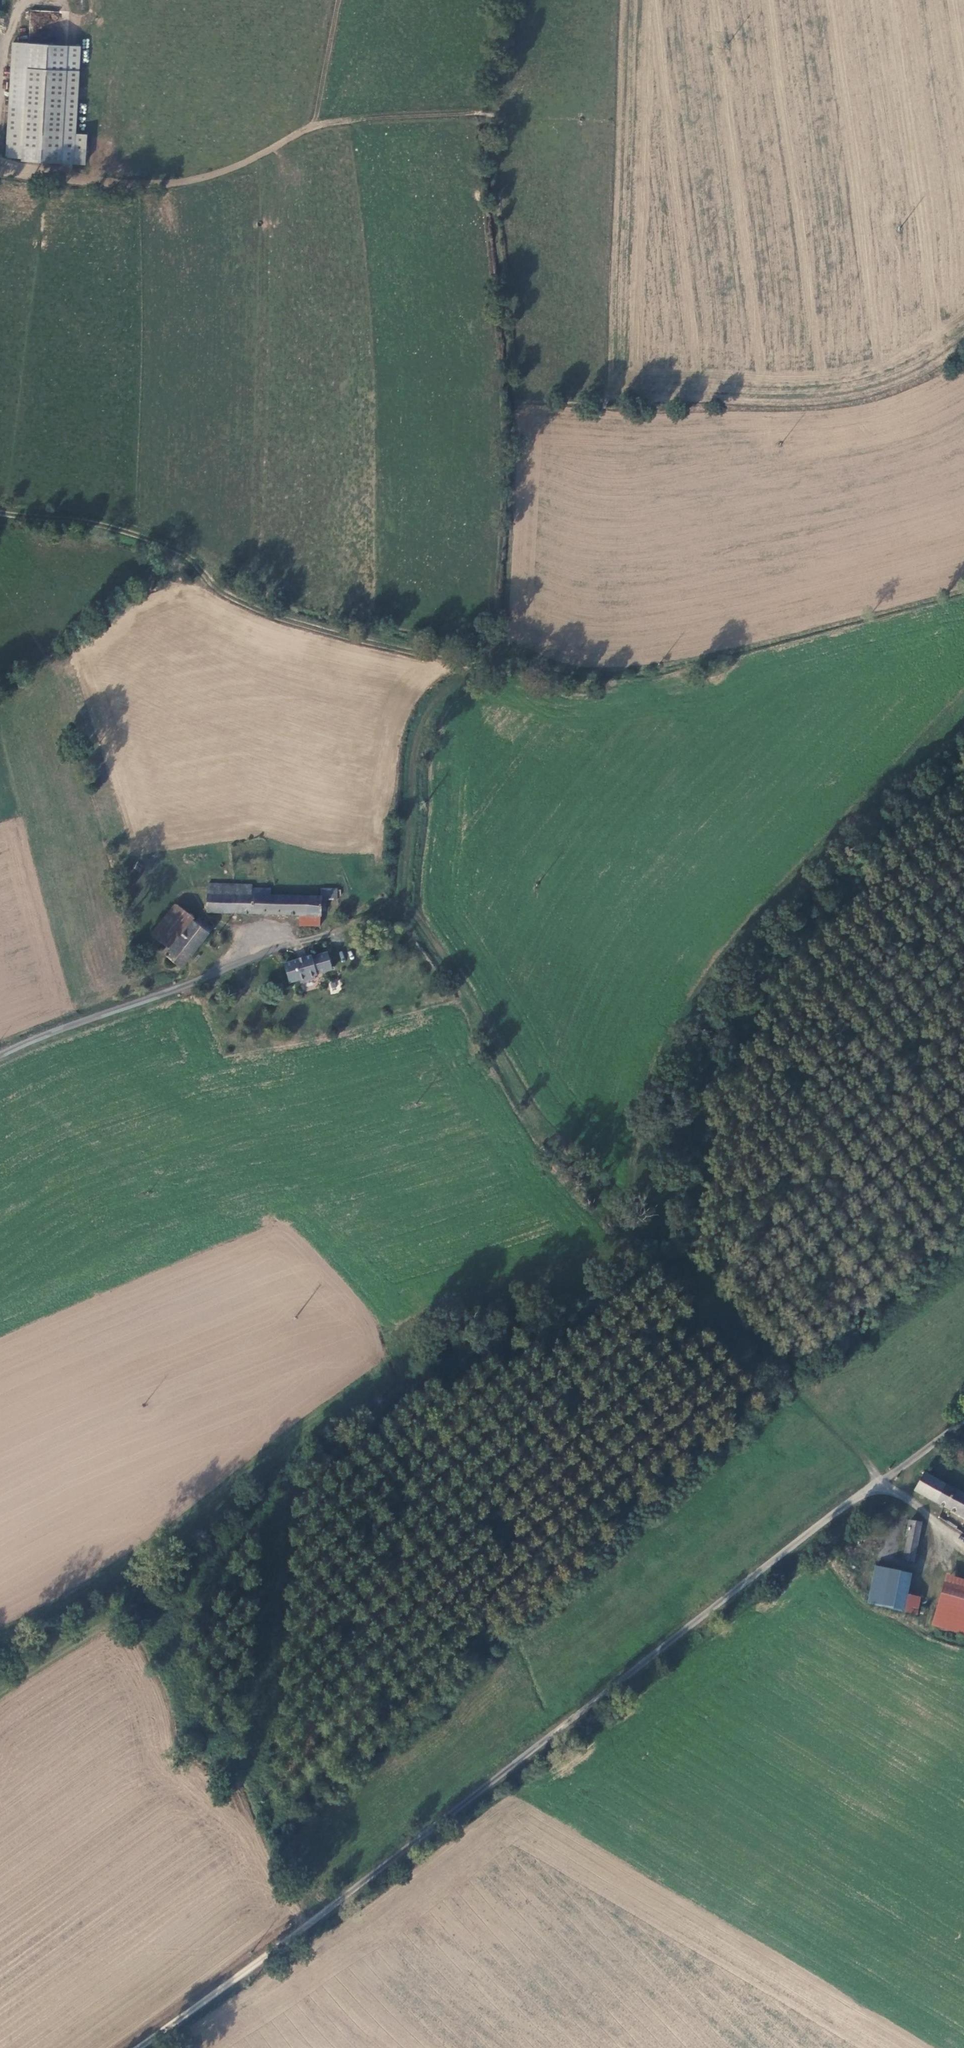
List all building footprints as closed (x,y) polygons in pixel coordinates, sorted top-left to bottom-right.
[(10,105),(6,156),(23,157),(23,147),(86,151),(87,134),(76,133),(81,47),(13,43),(10,105)] [(209,911),(303,914),(321,915),(322,911),(324,912),(326,912),(327,912),(329,910),(329,906),(327,904),(322,904),(322,898),(272,895),(272,889),(252,888),(252,885),(209,883),(209,911)] [(179,906),(153,935),(170,950),(194,922),(196,921),(179,906)] [(303,914),(302,925),(321,926),(321,915),(303,914)] [(216,931),(202,917),(196,924),(211,936),(216,931)] [(166,955),(182,969),(211,936),(196,924),(194,922),(170,950),(166,955)] [(327,950),(286,962),(292,983),(316,976),(315,973),(332,968),(327,950)] [(963,1517),(963,1495),(924,1474),(916,1491),(963,1517)] [(920,1524),(908,1522),(905,1537),(907,1538),(903,1560),(913,1562),(920,1524)] [(876,1566),(866,1600),(901,1609),(909,1576),(909,1574),(876,1566)] [(909,1576),(901,1609),(916,1613),(924,1579),(909,1576)] [(944,1581),(932,1623),(963,1632),(963,1587),(944,1581)]
